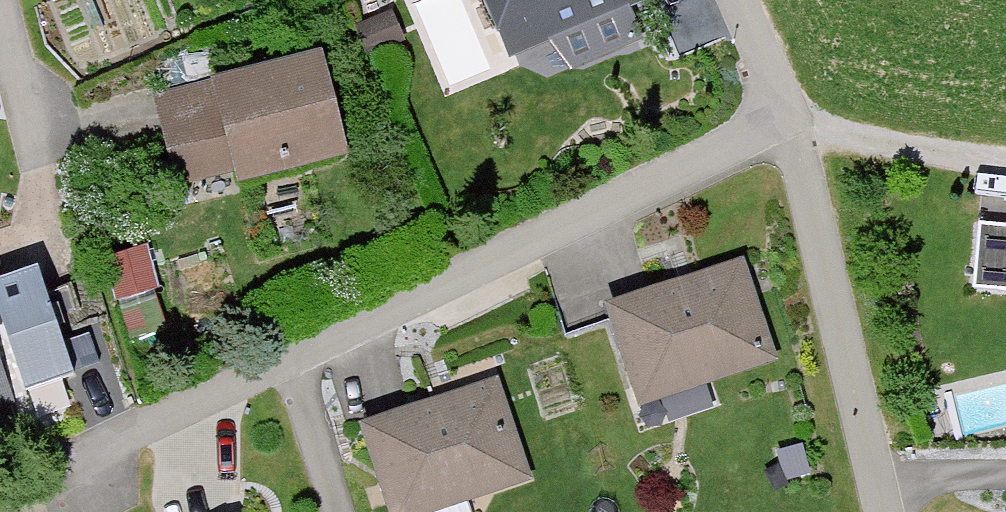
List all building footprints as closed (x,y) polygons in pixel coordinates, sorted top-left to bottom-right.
[(508,51),(654,4),(653,0),(492,0),(508,51)] [(328,56),(182,103),(213,201),(360,154),(328,56)] [(980,231),(975,301),(1005,304),(1005,233),(980,231)] [(145,244),(120,244),(122,297),(146,297),(145,244)] [(751,263),(604,309),(636,408),(783,361),(751,263)] [(46,290),(0,305),(0,407),(76,382),(46,290)] [(357,421),(386,511),(411,511),(535,472),(503,374),(357,421)]
